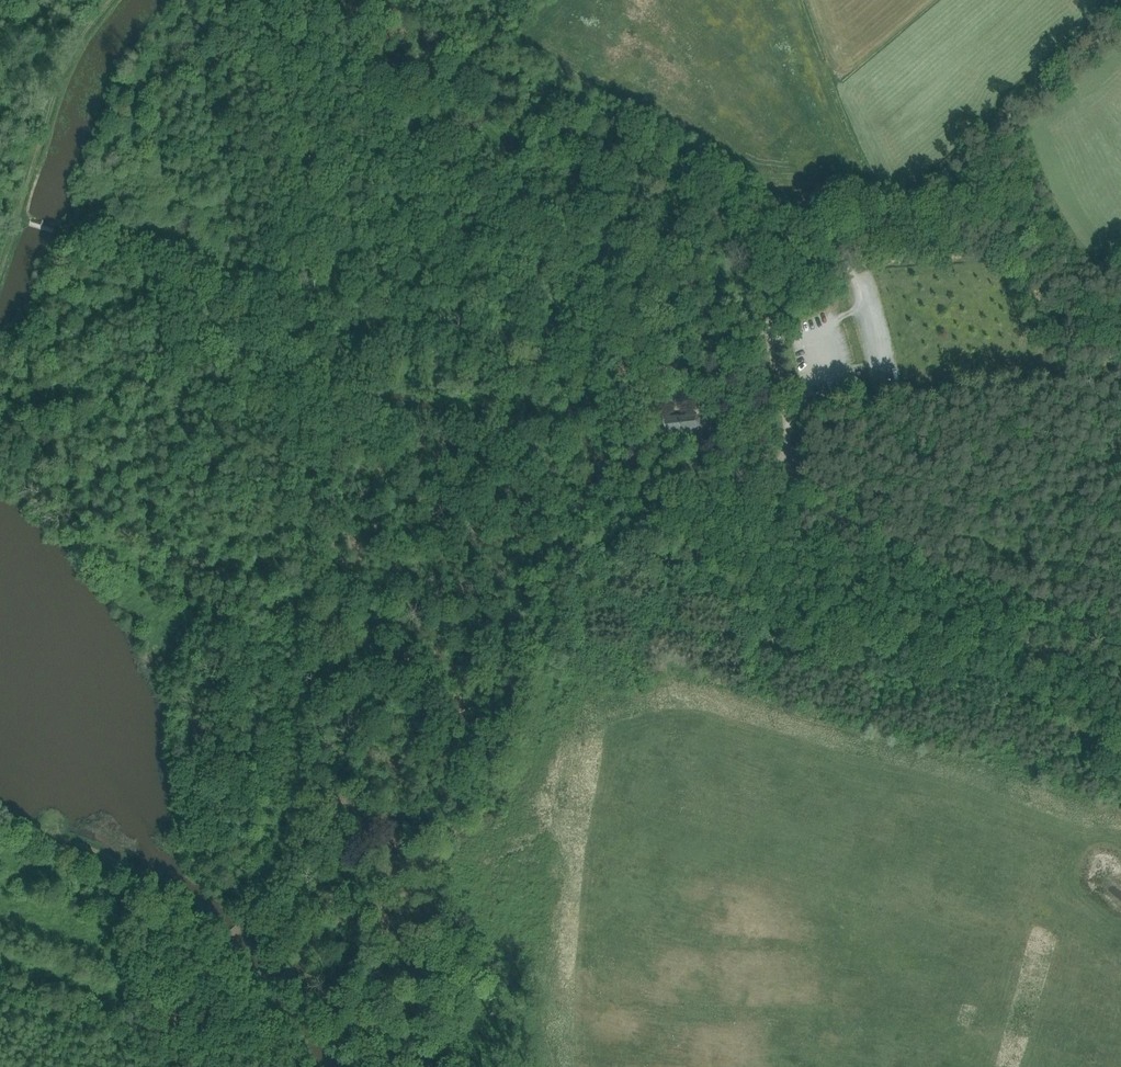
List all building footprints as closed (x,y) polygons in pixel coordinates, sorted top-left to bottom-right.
[(663,417),(665,433),(665,432),(680,430),(680,429),(697,427),(699,423),(698,419),(695,415),(679,417),(678,416),(664,418),(663,417)]
